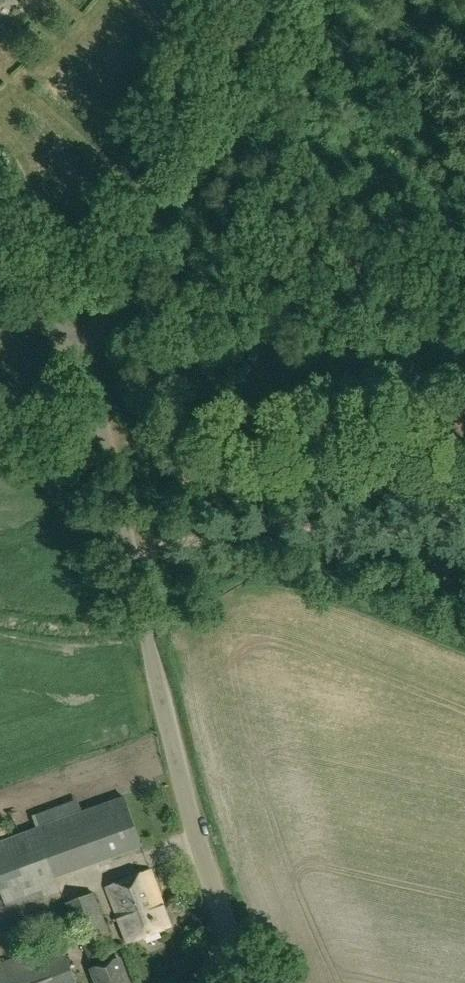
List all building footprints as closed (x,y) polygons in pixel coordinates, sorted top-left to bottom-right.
[(30,11),(19,0),(15,0),(3,13),(16,25),(30,11)] [(69,0),(56,0),(50,5),(55,12),(69,0)] [(140,841),(125,798),(75,816),(91,858),(140,841)] [(173,927),(152,871),(108,889),(129,944),(173,927)] [(95,895),(71,904),(92,958),(117,948),(95,895)] [(62,941),(0,965),(0,982),(79,982),(62,941)] [(101,982),(129,982),(120,959),(96,969),(101,982)]
